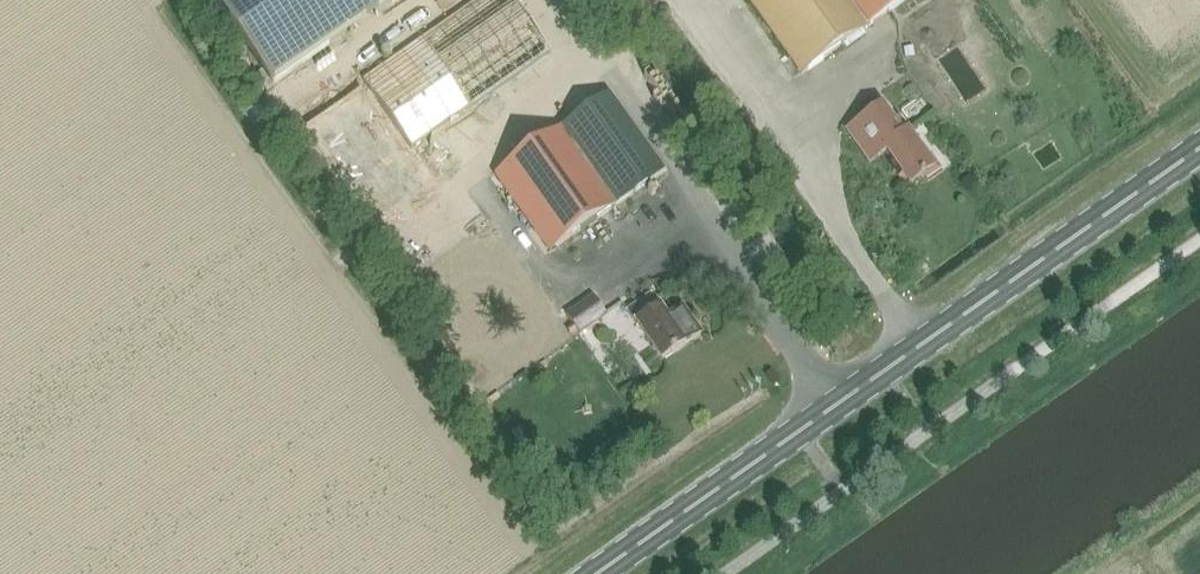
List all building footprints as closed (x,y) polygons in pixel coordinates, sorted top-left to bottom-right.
[(274,84),(396,0),(215,0),(274,84)] [(411,150),(549,53),(512,0),(478,0),(422,40),(363,81),(411,150)] [(907,0),(749,0),(801,74),(868,27),(907,0)] [(427,156),(416,164),(359,83),(301,123),(374,229),(443,181),(442,179),(455,170),(443,151),(429,160),(427,156)] [(617,205),(664,172),(610,95),(562,129),(496,176),(549,252),(617,205)] [(926,183),(943,171),(931,155),(926,159),(907,132),(903,135),(883,106),(847,131),(869,163),(886,152),(910,186),(923,177),(926,183)] [(793,285),(786,289),(790,296),(797,291),(793,285)] [(682,306),(666,317),(659,306),(658,307),(651,296),(627,312),(661,361),(685,345),(701,334),(682,306)] [(579,335),(606,318),(592,297),(567,314),(579,335)]
